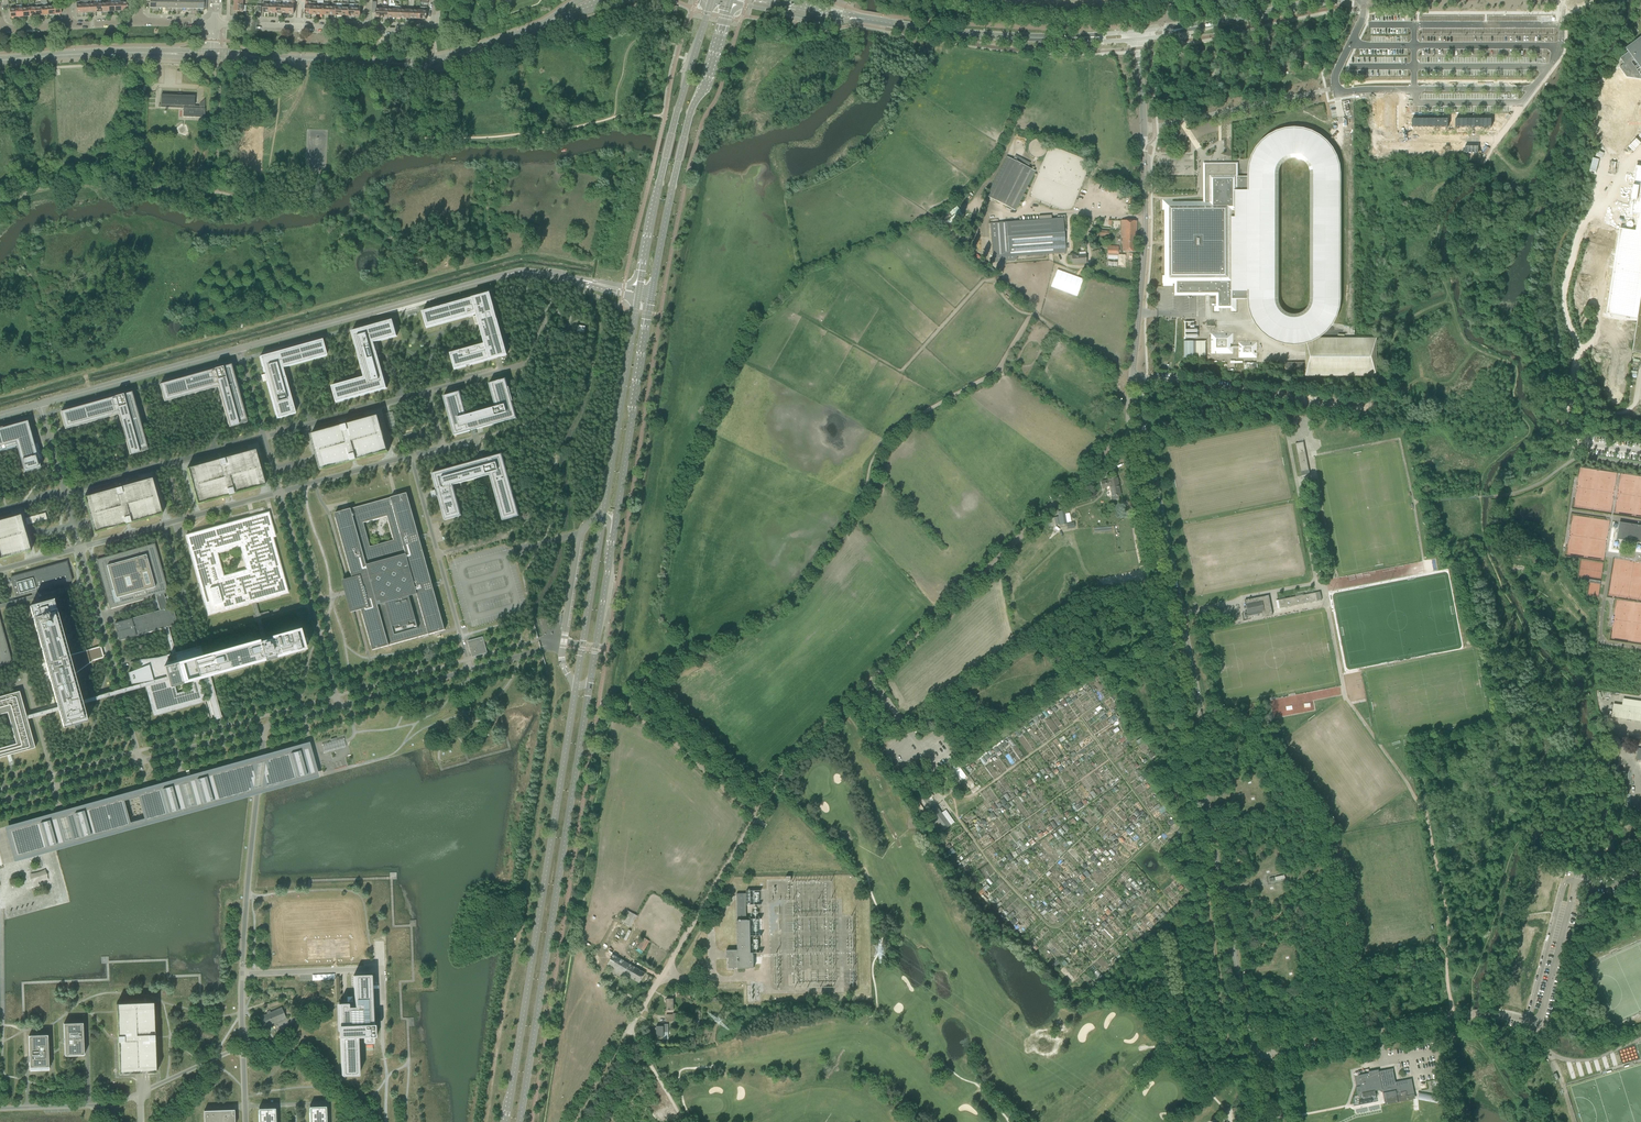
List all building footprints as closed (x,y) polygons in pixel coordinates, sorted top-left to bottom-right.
[(46,0),(40,1),(41,4),(42,16),(48,15),(48,7),(47,4),(46,0)] [(375,17),(382,17),(382,9),(376,9),(377,2),(372,2),(372,5),(371,13),(375,13),(375,17)] [(1626,48),(1628,52),(1620,58),(1624,64),(1620,67),(1626,77),(1640,79),(1640,37),(1626,48)] [(161,96),(160,108),(167,108),(169,108),(183,109),(183,117),(199,118),(204,118),(205,99),(199,104),(199,106),(194,106),(195,97),(178,96),(161,95),(161,96)] [(1379,99),(1379,127),(1384,127),(1390,127),(1397,127),(1397,99),(1379,99)] [(1405,119),(1405,123),(1412,123),(1412,127),(1448,127),(1448,123),(1448,119),(1405,119)] [(1491,119),(1455,119),(1455,123),(1455,127),(1491,127),(1491,123),(1491,121),(1491,119)] [(1240,183),(1240,192),(1239,193),(1238,193),(1238,221),(1233,221),(1234,276),(1235,276),(1236,276),(1236,289),(1234,289),(1234,291),(1236,291),(1236,299),(1248,299),(1251,299),(1252,307),(1253,311),(1255,315),(1254,316),(1255,315),(1259,322),(1257,323),(1258,323),(1259,323),(1264,329),(1270,335),(1278,339),(1286,341),(1294,342),(1303,341),(1302,338),(1310,336),(1316,332),(1318,335),(1325,329),(1330,323),(1333,317),(1334,315),(1336,307),(1337,299),(1337,291),(1337,216),(1337,191),(1337,182),(1337,174),(1337,166),(1335,161),(1334,158),(1334,157),(1333,156),(1330,150),(1325,144),(1318,138),(1311,134),(1303,132),(1294,131),(1286,132),(1278,134),(1270,138),(1264,144),(1259,150),(1255,156),(1255,157),(1255,158),(1254,160),(1254,161),(1252,166),(1251,174),(1251,177),(1248,177),(1238,177),(1237,177),(1236,178),(1236,182),(1238,182),(1239,182),(1240,183)] [(1257,161),(1255,176),(1255,179),(1255,214),(1255,301),(1258,314),(1265,325),(1275,333),(1287,338),(1301,338),(1313,334),(1323,326),(1330,315),(1334,302),(1334,298),(1334,173),(1331,161),(1324,149),(1319,143),(1307,137),(1295,135),(1285,136),(1273,141),(1263,150),(1257,161)] [(1047,150),(1047,149),(1047,147),(1046,145),(1045,143),(1044,142),(1042,140),(1041,140),(1039,139),(1037,139),(1035,139),(1033,140),(1032,141),(1030,142),(1029,144),(1028,146),(1028,147),(1028,149),(1028,151),(1028,153),(1029,154),(1031,156),(1032,157),(1034,158),(1036,158),(1037,158),(1038,158),(1041,158),(1043,157),(1044,155),(1045,154),(1046,152),(1047,150)] [(1434,147),(1434,151),(1458,151),(1458,147),(1458,143),(1434,143),(1434,147)] [(1035,171),(1015,161),(1007,157),(987,196),(1011,209),(1015,210),(1035,171)] [(1162,200),(1162,210),(1164,210),(1165,276),(1162,276),(1162,286),(1163,286),(1173,286),(1173,284),(1174,284),(1174,296),(1176,296),(1186,296),(1205,296),(1205,295),(1209,295),(1209,296),(1216,296),(1216,306),(1214,306),(1214,311),(1219,311),(1219,308),(1231,308),(1231,311),(1236,311),(1236,299),(1236,291),(1234,291),(1234,289),(1236,289),(1236,276),(1235,276),(1234,276),(1233,221),(1238,221),(1238,193),(1238,182),(1236,182),(1236,178),(1237,177),(1238,177),(1238,163),(1219,163),(1203,163),(1203,173),(1203,195),(1203,197),(1203,202),(1172,202),(1172,199),(1162,199),(1162,200)] [(1632,231),(1624,230),(1620,250),(1618,250),(1606,312),(1637,318),(1632,351),(1640,352),(1640,168),(1636,167),(1629,212),(1635,213),(1632,231)] [(1006,222),(990,223),(990,224),(995,223),(995,231),(990,232),(991,239),(996,239),(997,254),(992,255),(992,258),(1066,253),(1065,238),(1063,238),(1062,219),(1063,219),(1063,218),(1017,221),(1012,222),(1006,222)] [(1136,221),(1131,221),(1121,220),(1120,237),(1122,237),(1122,251),(1135,252),(1136,221)] [(1108,246),(1108,254),(1118,254),(1118,247),(1108,246)] [(1079,255),(1071,255),(1072,263),(1086,262),(1086,255),(1086,252),(1079,252),(1079,254),(1079,255)] [(470,365),(494,359),(507,355),(497,320),(494,309),(489,293),(441,306),(441,307),(438,308),(437,307),(422,312),(426,328),(475,315),(475,314),(476,314),(476,316),(473,317),(475,316),(476,318),(475,319),(475,320),(475,321),(476,321),(477,321),(477,322),(476,322),(477,323),(475,324),(478,323),(479,325),(484,343),(484,344),(450,353),(454,370),(466,366),(470,365)] [(377,354),(377,353),(376,351),(376,350),(379,349),(377,349),(376,348),(377,348),(377,347),(377,346),(377,345),(376,345),(375,345),(375,344),(377,343),(374,344),(374,343),(374,342),(374,343),(397,336),(395,332),(395,330),(392,320),(351,331),(358,356),(364,377),(331,386),(333,391),(333,392),(336,403),(387,388),(386,388),(384,379),(378,359),(378,357),(377,355),(377,354)] [(1186,337),(1197,337),(1197,329),(1195,329),(1195,321),(1186,321),(1186,328),(1186,337)] [(1216,352),(1216,354),(1233,354),(1233,347),(1231,347),(1231,344),(1233,344),(1233,333),(1227,333),(1227,336),(1226,336),(1226,333),(1211,333),(1211,339),(1213,339),(1213,341),(1211,341),(1211,354),(1215,354),(1215,352),(1216,352)] [(1376,339),(1306,340),(1306,377),(1376,377),(1376,339)] [(287,385),(286,383),(285,377),(284,377),(282,368),(283,368),(326,356),(325,351),(324,350),(322,340),(259,357),(262,367),(263,369),(264,373),(264,374),(261,375),(261,376),(263,375),(264,376),(263,377),(263,378),(263,379),(264,379),(265,379),(265,380),(263,381),(263,382),(266,381),(266,382),(277,419),(289,416),(289,415),(290,415),(295,414),(293,405),(292,405),(290,397),(287,385)] [(1184,358),(1193,358),(1193,341),(1184,341),(1184,358)] [(1196,358),(1206,358),(1205,341),(1196,341),(1196,358)] [(1238,352),(1238,358),(1256,358),(1256,353),(1254,353),(1254,350),(1256,350),(1256,342),(1251,342),(1251,345),(1250,345),(1250,343),(1238,343),(1238,351),(1241,351),(1241,352),(1238,352)] [(1292,372),(1298,372),(1298,369),(1305,369),(1305,362),(1285,362),(1285,369),(1292,369),(1292,372)] [(219,388),(218,388),(218,389),(219,389),(230,427),(238,425),(237,422),(245,419),(240,401),(235,385),(235,384),(236,383),(236,382),(235,382),(235,381),(234,382),(230,365),(160,384),(165,401),(218,386),(219,388)] [(489,384),(494,402),(495,407),(493,408),(492,408),(489,409),(489,408),(466,414),(460,392),(443,396),(445,403),(454,435),(454,436),(470,431),(470,430),(472,430),(472,429),(473,429),(474,429),(477,428),(477,429),(516,418),(507,386),(505,379),(489,384)] [(131,393),(61,412),(65,428),(119,413),(119,416),(120,417),(130,455),(139,453),(138,449),(146,447),(136,411),(137,411),(137,410),(136,410),(136,409),(135,409),(131,393)] [(397,428),(393,412),(388,413),(384,415),(388,431),(397,428)] [(317,462),(320,470),(354,461),(388,452),(385,441),(378,416),(344,425),(310,435),(317,462)] [(32,438),(28,421),(18,424),(18,423),(13,424),(13,425),(0,429),(0,451),(17,447),(17,446),(24,472),(40,468),(38,460),(42,459),(38,443),(32,445),(30,439),(32,438)] [(219,460),(191,468),(187,469),(197,505),(227,496),(265,486),(257,458),(255,450),(248,452),(219,460)] [(109,456),(111,464),(120,462),(120,461),(118,454),(109,456)] [(479,460),(473,462),(432,473),(445,520),(461,516),(452,485),(455,484),(456,484),(456,483),(459,483),(459,484),(489,475),(496,498),(497,498),(498,504),(497,504),(502,521),(519,516),(502,454),(485,459),(483,460),(482,460),(481,460),(481,461),(481,460),(479,461),(479,460)] [(1101,481),(1102,487),(1102,488),(1107,487),(1106,486),(1109,485),(1112,496),(1120,494),(1117,478),(1108,479),(1108,480),(1101,481)] [(91,522),(92,527),(94,533),(162,514),(152,479),(118,488),(84,498),(91,522)] [(349,509),(343,511),(335,513),(352,578),(345,580),(353,611),(361,609),(361,610),(373,650),(381,648),(387,646),(389,645),(428,634),(430,634),(432,633),(434,633),(436,632),(445,630),(433,588),(432,583),(419,540),(418,535),(407,493),(398,496),(397,496),(393,497),(392,497),(390,498),(351,509),(349,509)] [(275,537),(268,512),(186,535),(208,615),(252,603),(255,602),(288,593),(273,537),(275,537)] [(45,513),(25,519),(27,525),(47,519),(45,513)] [(24,553),(30,551),(25,533),(24,529),(23,526),(20,515),(15,517),(0,521),(0,559),(24,553)] [(1047,520),(1049,527),(1056,525),(1054,518),(1049,519),(1047,520)] [(1628,524),(1629,524),(1629,528),(1624,527),(1622,538),(1640,541),(1640,525),(1628,524)] [(155,596),(163,593),(168,592),(154,544),(97,560),(110,608),(152,597),(155,596)] [(10,577),(16,596),(32,592),(36,591),(72,581),(67,562),(10,577)] [(34,599),(38,598),(38,597),(37,595),(36,591),(32,592),(33,596),(13,601),(10,602),(0,605),(0,608),(34,599)] [(1320,592),(1278,600),(1280,608),(1322,600),(1320,592)] [(155,596),(156,599),(156,600),(156,601),(157,601),(160,611),(168,609),(163,593),(155,596)] [(1245,600),(1247,612),(1248,616),(1248,615),(1248,614),(1261,611),(1262,617),(1273,615),(1269,596),(1250,599),(1248,599),(1248,600),(1245,600)] [(71,665),(104,656),(103,654),(104,653),(105,652),(105,651),(104,651),(104,650),(103,650),(102,650),(102,648),(69,657),(53,600),(40,604),(38,598),(34,599),(36,605),(30,607),(57,707),(59,711),(63,728),(87,722),(82,704),(81,701),(71,665)] [(259,615),(255,602),(252,603),(255,615),(253,616),(255,622),(257,621),(262,640),(265,639),(260,619),(270,616),(268,612),(259,615)] [(115,624),(114,624),(119,640),(136,635),(166,627),(169,626),(177,624),(175,619),(175,618),(174,616),(174,615),(173,610),(172,608),(171,608),(169,608),(168,609),(160,611),(156,612),(132,619),(131,619),(128,620),(115,624)] [(11,661),(0,622),(0,665),(11,661)] [(301,640),(299,630),(265,639),(262,640),(202,657),(169,666),(166,657),(158,659),(140,662),(141,668),(129,673),(128,673),(131,684),(132,684),(145,682),(154,715),(205,701),(199,679),(304,650),(302,643),(301,640)] [(486,648),(485,645),(483,637),(467,641),(470,651),(471,651),(472,654),(481,652),(480,649),(486,648)] [(102,698),(167,680),(166,677),(103,694),(81,701),(82,704),(102,698)] [(35,748),(27,719),(26,715),(19,692),(0,697),(0,715),(8,712),(16,744),(0,748),(0,758),(35,748)] [(1620,718),(1640,721),(1640,708),(1622,705),(1620,718)] [(26,715),(27,719),(59,711),(57,707),(26,715)] [(327,752),(344,748),(342,737),(330,740),(331,742),(321,744),(323,749),(326,748),(327,752)] [(993,750),(997,754),(1007,744),(1003,739),(993,750)] [(268,760),(264,786),(313,773),(313,770),(307,749),(268,760)] [(260,762),(254,764),(252,776),(250,790),(257,789),(264,786),(268,760),(260,762)] [(189,782),(196,805),(250,790),(252,776),(254,764),(234,769),(189,782)] [(969,775),(962,780),(964,783),(967,781),(969,783),(973,780),(969,775)] [(140,795),(146,819),(186,808),(179,785),(140,795)] [(934,796),(930,791),(921,798),(925,803),(934,796)] [(923,807),(916,798),(911,802),(917,811),(923,807)] [(1072,807),(1075,811),(1088,803),(1085,798),(1072,807)] [(94,808),(67,816),(74,839),(100,832),(100,833),(101,833),(102,833),(103,833),(103,832),(103,831),(128,824),(122,800),(96,807),(95,807),(95,806),(95,807),(94,807),(94,808)] [(935,805),(928,810),(929,811),(931,813),(944,830),(950,825),(941,813),(936,806),(935,805)] [(946,810),(941,813),(950,825),(955,822),(946,810)] [(10,831),(17,855),(63,842),(62,836),(57,818),(10,831)] [(1053,820),(1050,822),(1051,825),(1046,828),(1049,831),(1057,826),(1053,820)] [(1065,823),(1061,827),(1066,832),(1070,828),(1065,823)] [(1046,830),(1043,832),(1042,831),(1038,834),(1040,838),(1048,833),(1046,830)] [(952,847),(947,851),(951,856),(956,852),(952,847)] [(1082,864),(1085,868),(1091,862),(1087,859),(1082,864)] [(1065,887),(1070,882),(1067,878),(1062,884),(1065,887)] [(1134,880),(1131,883),(1137,889),(1140,886),(1134,880)] [(987,884),(978,892),(980,895),(990,887),(987,884)] [(760,890),(746,890),(746,905),(754,905),(754,902),(761,901),(760,890)] [(753,968),(753,953),(750,953),(749,920),(746,920),(745,894),(736,894),(737,920),(736,920),(737,950),(726,950),(726,958),(728,958),(728,968),(737,968),(738,968),(753,968)] [(627,910),(621,921),(631,926),(637,915),(627,910)] [(1106,921),(1109,918),(1105,914),(1101,918),(1104,921),(1101,924),(1104,927),(1108,923),(1106,921)] [(637,948),(643,951),(649,941),(643,937),(637,948)] [(610,959),(607,964),(612,967),(611,969),(609,968),(608,970),(621,978),(624,979),(627,975),(639,982),(644,973),(639,970),(632,966),(624,961),(618,958),(613,954),(611,957),(610,959)] [(340,1031),(338,1031),(338,1032),(340,1032),(341,1076),(342,1076),(358,1075),(359,1075),(357,1038),(357,1037),(364,1037),(364,1043),(373,1043),(373,1030),(375,1030),(373,1030),(372,1007),(374,1007),(372,1007),(371,975),(370,975),(354,975),(354,976),(353,976),(354,1007),(355,1007),(348,1007),(348,1003),(339,1004),(339,1008),(340,1031)] [(116,1004),(119,1074),(141,1073),(156,1073),(153,1002),(142,1003),(125,1003),(116,1004)] [(259,1018),(261,1022),(264,1027),(285,1017),(281,1008),(270,1013),(269,1010),(266,1012),(267,1014),(259,1018)] [(84,1055),(83,1023),(64,1024),(64,1040),(66,1040),(66,1043),(64,1043),(65,1056),(84,1055)] [(663,1026),(656,1026),(656,1037),(663,1037),(663,1033),(668,1032),(668,1024),(663,1024),(663,1026)] [(48,1035),(28,1036),(30,1068),(49,1067),(48,1051),(48,1047),(48,1035)] [(1360,1086),(1356,1087),(1357,1091),(1358,1095),(1362,1095),(1363,1099),(1365,1098),(1376,1096),(1375,1091),(1383,1089),(1382,1087),(1396,1084),(1395,1082),(1393,1069),(1379,1071),(1376,1072),(1375,1070),(1369,1071),(1369,1073),(1358,1075),(1360,1086)] [(1396,1091),(1383,1093),(1385,1102),(1385,1105),(1398,1102),(1397,1098),(1415,1094),(1414,1091),(1412,1079),(1411,1079),(1406,1080),(1407,1082),(1401,1084),(1399,1085),(1396,1086),(1395,1086),(1396,1091)] [(1418,1099),(1442,1103),(1443,1097),(1419,1093),(1418,1099)] [(326,1104),(309,1105),(309,1121),(326,1121),(326,1104)] [(275,1108),(274,1108),(259,1109),(258,1109),(259,1121),(276,1121),(275,1108)] [(204,1111),(204,1121),(235,1121),(234,1110),(204,1111)]
